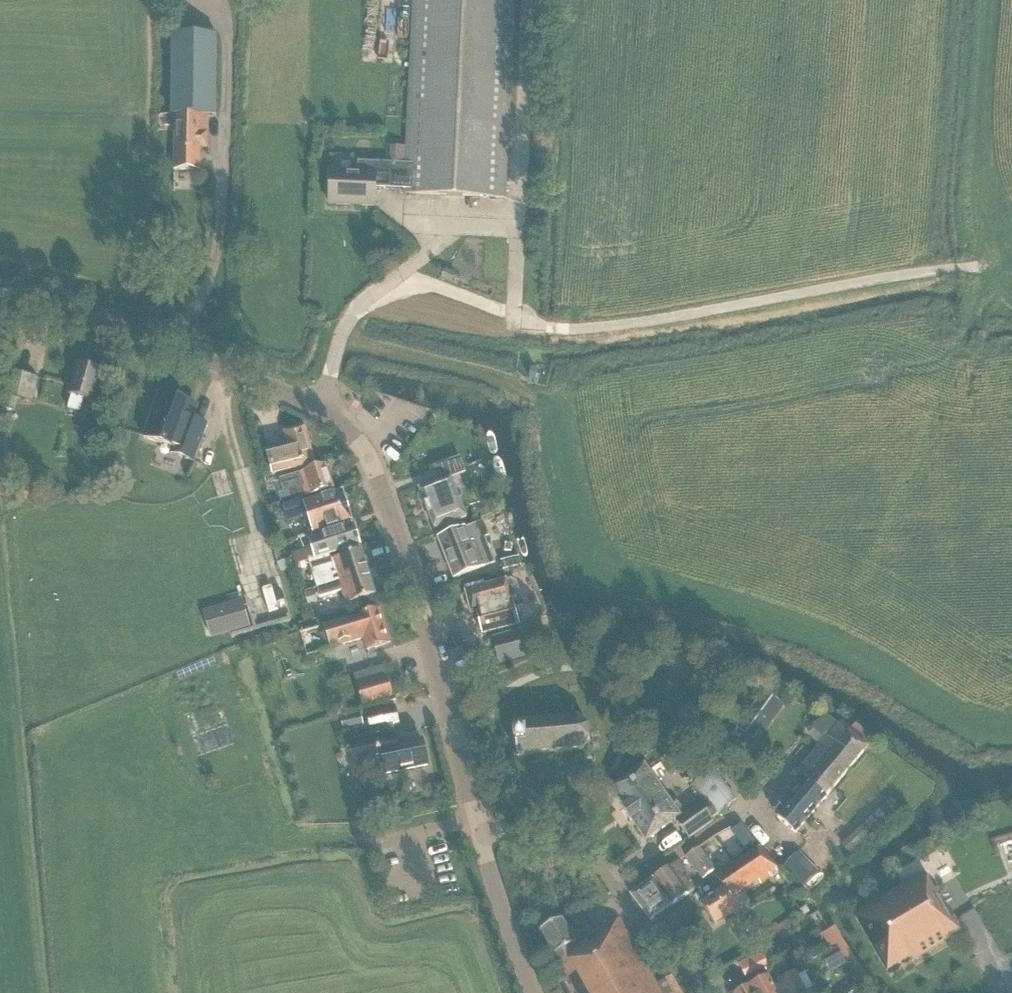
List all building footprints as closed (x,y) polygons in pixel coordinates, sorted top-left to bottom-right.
[(406,164),(358,161),(358,172),(331,171),(329,203),(375,205),(376,187),(405,189),(404,193),(506,198),(515,0),(413,0),(406,164)] [(173,34),(172,114),(175,114),(174,170),(200,170),(201,148),(208,148),(208,132),(201,131),(201,115),(216,115),(217,35),(173,34)] [(444,269),(441,278),(453,282),(456,274),(444,269)] [(68,407),(80,411),(84,398),(93,401),(102,371),(78,364),(69,394),(72,395),(68,407)] [(3,407),(14,409),(16,398),(31,401),(35,377),(9,371),(3,407)] [(194,462),(208,425),(193,419),(198,406),(160,392),(143,437),(172,448),(170,453),(194,462)] [(272,474),(280,472),(315,463),(305,426),(284,431),(288,445),(266,451),(272,474)] [(434,467),(440,481),(419,489),(435,529),(467,517),(452,478),(466,472),(460,457),(434,467)] [(296,475),(302,493),(298,494),(297,489),(276,496),(279,506),(304,498),(303,498),(334,487),(326,465),(296,475)] [(26,498),(27,491),(16,490),(15,497),(26,498)] [(342,491),(304,503),(314,533),(352,521),(342,491)] [(461,530),(460,530),(439,538),(454,579),(476,570),(495,563),(484,536),(488,535),(483,521),(461,530)] [(293,558),(285,560),(288,569),(305,563),(306,567),(328,559),(327,555),(360,544),(353,525),(313,538),(315,547),(292,554),(293,558)] [(332,559),(335,568),(313,575),(317,588),(368,572),(361,550),(332,559)] [(503,570),(515,565),(512,556),(499,561),(503,570)] [(285,560),(277,563),(280,571),(288,569),(285,560)] [(342,591),(346,604),(375,594),(368,572),(317,588),(320,598),(342,591)] [(274,579),(277,601),(287,600),(284,578),(274,579)] [(512,599),(517,597),(519,592),(516,582),(512,579),(507,580),(506,578),(481,585),(479,578),(465,582),(466,589),(472,613),(477,612),(483,633),(519,623),(512,599)] [(314,591),(305,594),(309,605),(318,601),(314,591)] [(245,598),(201,611),(209,636),(252,623),(245,598)] [(324,625),(331,648),(364,638),(367,649),(391,642),(380,608),(324,625)] [(499,664),(538,653),(531,626),(491,637),(499,664)] [(353,675),(362,706),(393,696),(384,666),(353,675)] [(765,692),(737,727),(752,738),(758,730),(763,734),(785,707),(780,703),(765,692)] [(396,706),(367,712),(371,730),(400,724),(396,706)] [(361,713),(341,717),(344,732),(364,727),(361,713)] [(848,732),(825,713),(812,729),(824,740),(797,772),(807,781),(777,817),(796,832),(873,739),(855,724),(848,732)] [(579,717),(514,723),(515,732),(515,739),(516,745),(517,754),(582,748),(590,739),(588,725),(579,717)] [(355,767),(373,763),(383,761),(386,773),(428,765),(422,739),(398,744),(396,732),(349,741),(355,767)] [(672,804),(645,765),(610,788),(646,840),(685,813),(676,801),(672,804)] [(735,800),(712,769),(692,784),(716,814),(735,800)] [(444,782),(433,784),(436,796),(447,793),(444,782)] [(891,800),(854,834),(865,847),(903,812),(891,800)] [(676,821),(688,838),(713,821),(701,804),(676,821)] [(736,857),(756,843),(743,824),(723,837),(736,857)] [(715,876),(723,888),(701,904),(715,925),(738,909),(730,898),(757,879),(761,885),(778,874),(777,868),(758,846),(743,857),(715,876)] [(716,870),(699,848),(686,857),(702,880),(716,870)] [(800,851),(784,867),(803,887),(820,872),(819,871),(822,868),(816,861),(812,864),(800,851)] [(686,876),(688,875),(678,861),(650,881),(669,907),(689,894),(688,894),(695,889),(686,876)] [(907,872),(906,873),(904,869),(882,882),(888,894),(853,915),(886,971),(910,956),(913,961),(962,931),(936,887),(933,890),(923,873),(912,880),(907,872)] [(669,907),(650,881),(631,895),(649,920),(669,907)] [(760,945),(789,929),(793,935),(808,926),(800,912),(755,938),(760,945)] [(565,992),(661,992),(619,918),(608,925),(587,937),(575,943),(561,918),(541,929),(554,953),(547,957),(556,972),(554,973),(565,992)] [(738,943),(747,938),(736,918),(727,923),(738,943)] [(837,947),(822,955),(831,972),(846,964),(837,947)] [(738,963),(746,976),(768,964),(761,951),(738,963)] [(807,992),(797,972),(778,982),(779,984),(774,986),(768,974),(734,992),(805,992),(807,992)] [(853,983),(839,992),(862,992),(853,983)] [(681,984),(665,992),(686,992),(681,984)]
